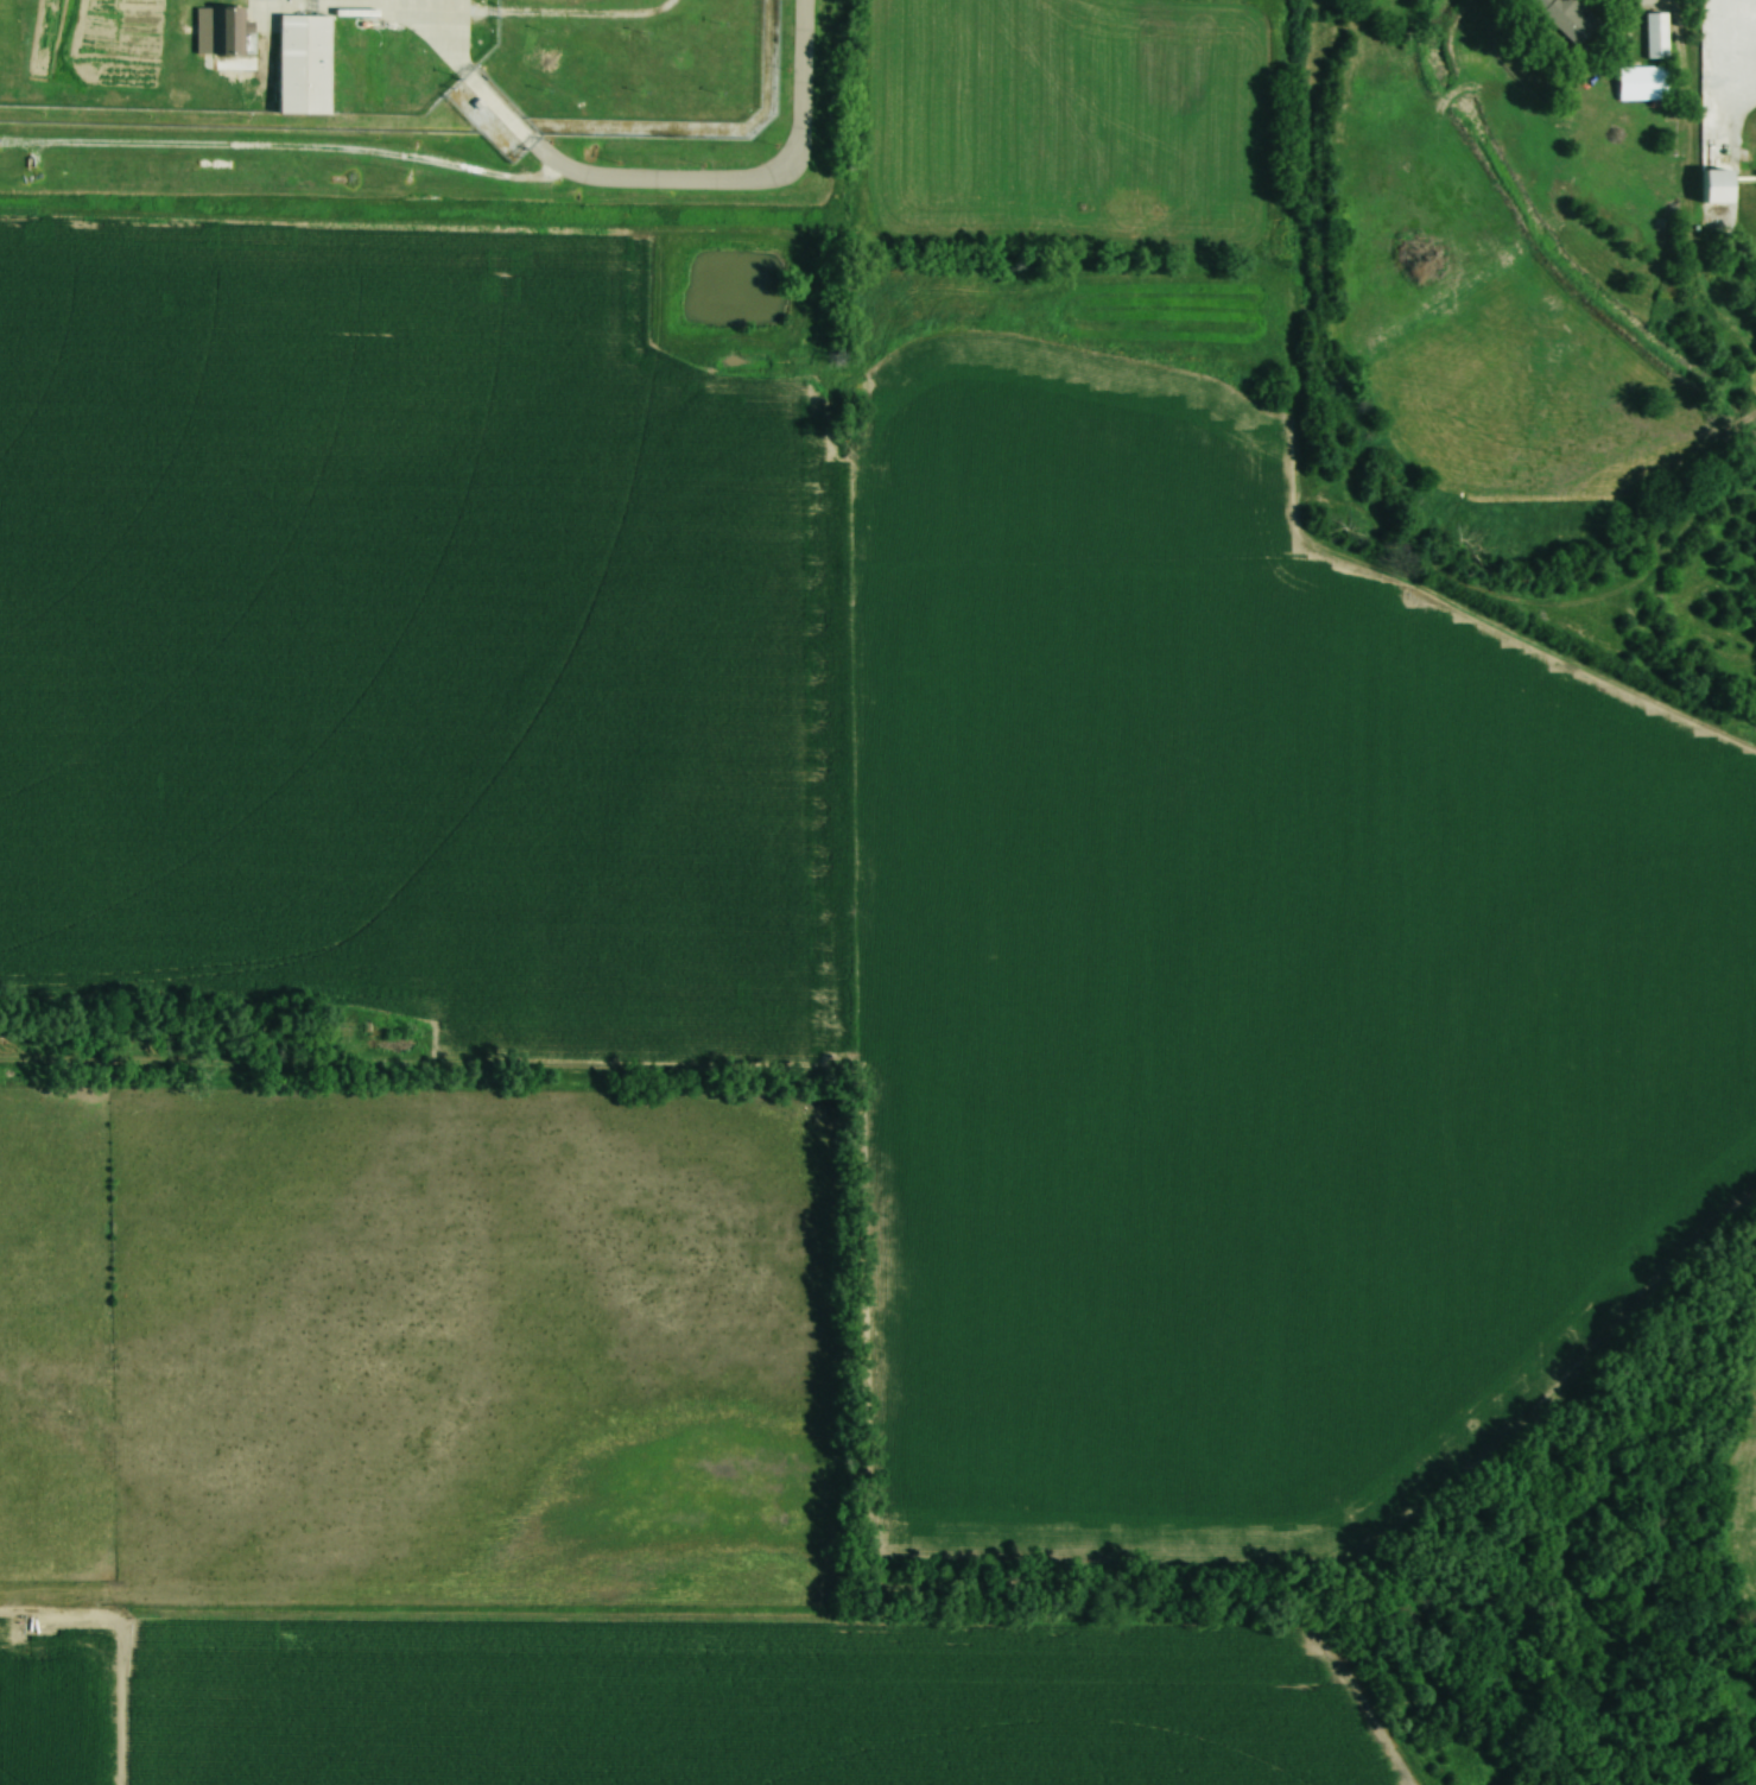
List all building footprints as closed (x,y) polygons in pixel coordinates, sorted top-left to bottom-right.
[(1595,24),(1570,0),(1524,0),(1572,47),(1595,24)] [(192,55),(237,57),(239,9),(194,8),(192,55)] [(1663,12),(1643,12),(1643,60),(1663,60),(1663,12)] [(325,115),(325,16),(275,15),(274,115),(325,115)] [(1667,108),(1667,67),(1615,67),(1615,108),(1667,108)] [(1699,202),(1726,202),(1726,171),(1699,171),(1699,202)]
